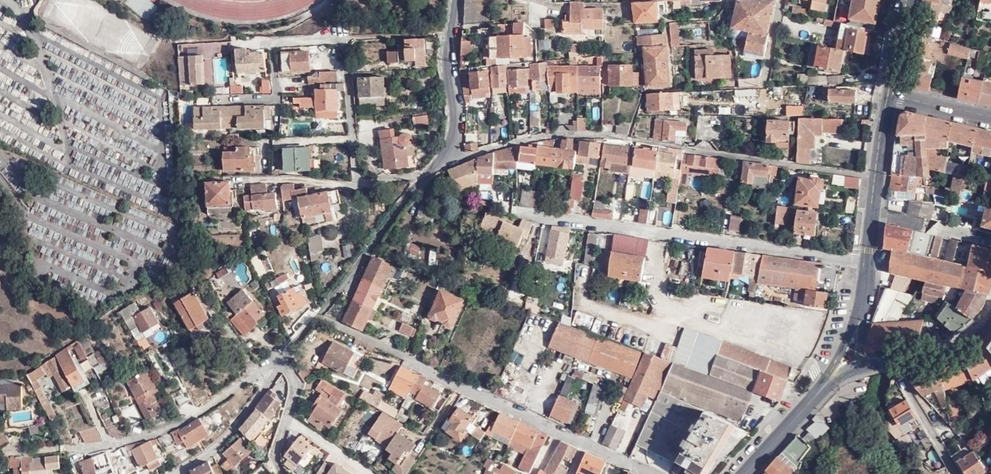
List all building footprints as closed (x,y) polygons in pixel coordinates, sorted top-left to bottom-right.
[(141,16),(149,1),(148,0),(127,0),(125,3),(141,16)] [(464,3),(463,24),(485,24),(486,4),(481,3),(481,0),(464,0),(464,3)] [(571,19),(563,19),(563,32),(582,32),(583,28),(604,28),(604,8),(583,8),(583,0),(571,0),(571,19)] [(812,6),(811,9),(825,11),(827,2),(826,2),(826,0),(813,0),(812,6)] [(833,20),(841,22),(874,29),(880,0),(838,0),(833,20)] [(941,2),(932,0),(924,0),(921,16),(938,19),(940,11),(941,2)] [(150,21),(157,8),(149,1),(141,16),(150,21)] [(644,86),(644,91),(669,89),(669,85),(670,84),(666,34),(656,35),(656,36),(643,37),(642,30),(642,28),(644,27),(643,21),(658,20),(657,1),(638,2),(635,2),(640,49),(645,48),(647,64),(642,64),(643,71),(648,70),(649,86),(644,86)] [(734,25),(765,33),(772,2),(739,1),(734,25)] [(952,4),(941,2),(940,11),(950,13),(952,4)] [(793,6),(792,12),(807,15),(808,9),(793,6)] [(555,18),(546,18),(546,28),(555,28),(555,18)] [(841,26),(841,22),(833,20),(826,19),(825,23),(824,25),(832,26),(833,26),(840,27),(840,28),(841,26)] [(947,26),(954,28),(955,21),(949,19),(948,23),(947,26)] [(964,24),(955,21),(954,28),(962,31),(964,24)] [(513,33),(504,33),(504,27),(497,26),(497,28),(494,27),(494,31),(497,31),(497,35),(489,35),(488,45),(485,44),(485,57),(531,56),(531,36),(525,36),(525,22),(513,22),(513,33)] [(679,23),(671,23),(672,47),(680,46),(679,23)] [(937,37),(939,27),(920,23),(918,33),(934,36),(937,37)] [(839,38),(847,39),(850,28),(841,26),(840,28),(840,27),(838,33),(840,34),(839,38)] [(140,87),(145,79),(44,27),(38,39),(46,54),(51,56),(43,61),(47,69),(47,70),(53,81),(62,76),(62,78),(74,84),(72,88),(78,85),(103,98),(110,94),(113,96),(116,90),(121,92),(124,88),(129,90),(133,83),(140,87)] [(869,32),(850,28),(847,39),(839,38),(837,47),(845,49),(850,50),(864,53),(869,32)] [(765,52),(769,35),(749,31),(748,36),(746,48),(765,52)] [(933,41),(934,36),(918,33),(913,56),(936,61),(948,64),(951,53),(968,57),(969,53),(970,48),(970,46),(943,40),(942,43),(933,41)] [(436,55),(437,35),(423,36),(424,38),(403,39),(403,44),(396,45),(396,51),(385,52),(386,63),(404,62),(404,57),(414,56),(424,56),(436,55)] [(740,46),(746,48),(748,36),(742,35),(740,46)] [(470,40),(460,40),(460,53),(470,53),(470,40)] [(813,42),(811,52),(818,53),(820,44),(813,42)] [(842,61),(842,59),(845,49),(837,47),(828,45),(827,45),(820,44),(818,53),(815,66),(840,71),(842,61)] [(180,54),(181,84),(182,84),(203,83),(202,62),(205,62),(205,54),(203,53),(203,46),(188,47),(188,54),(181,54),(180,54)] [(342,65),(341,46),(321,47),(323,66),(342,65)] [(247,48),(237,48),(239,72),(251,71),(251,68),(266,67),(265,52),(247,53),(247,48)] [(764,58),(765,52),(746,48),(744,54),(764,59),(764,58)] [(583,57),(582,50),(570,51),(571,58),(578,57),(583,57)] [(990,51),(980,50),(978,56),(977,59),(988,63),(990,51)] [(309,51),(282,54),(283,72),(310,69),(309,51)] [(700,52),(700,78),(733,78),(733,57),(718,58),(718,51),(700,52)] [(811,52),(808,64),(815,66),(818,53),(811,52)] [(603,65),(603,55),(598,56),(598,65),(578,66),(578,85),(600,85),(600,66),(603,65)] [(608,55),(603,55),(603,65),(603,85),(638,85),(638,72),(632,72),(632,65),(608,65),(608,55)] [(425,65),(424,56),(414,56),(414,65),(425,65)] [(913,56),(908,80),(912,85),(930,90),(936,61),(913,56)] [(228,81),(227,58),(214,58),(215,81),(228,81)] [(535,87),(543,87),(543,79),(548,79),(548,65),(548,62),(530,63),(530,68),(530,91),(531,96),(535,97),(535,87)] [(505,63),(492,65),(493,86),(506,86),(505,73),(506,72),(505,63)] [(578,66),(548,65),(548,79),(548,84),(551,84),(551,87),(551,90),(578,91),(578,85),(578,66)] [(478,71),(478,66),(466,67),(459,68),(459,72),(463,91),(469,90),(466,73),(470,73),(470,71),(478,71)] [(525,91),(530,91),(530,68),(508,69),(509,85),(525,85),(525,91)] [(488,70),(478,71),(470,71),(470,73),(471,89),(490,87),(488,70)] [(320,71),(321,82),(326,82),(326,80),(338,80),(338,71),(320,71)] [(844,82),(843,74),(842,74),(829,75),(830,83),(835,83),(844,82)] [(810,84),(819,83),(818,75),(809,76),(810,84)] [(820,75),(818,75),(819,83),(826,83),(826,75),(821,75),(820,75)] [(360,96),(385,96),(391,95),(391,86),(384,86),(384,76),(359,77),(360,96)] [(739,79),(740,86),(751,86),(758,85),(760,76),(756,78),(739,79)] [(977,80),(963,76),(959,97),(980,101),(981,96),(984,81),(977,80)] [(271,91),(269,79),(262,80),(264,92),(271,91)] [(984,81),(981,96),(980,101),(990,104),(990,83),(984,81)] [(345,89),(345,82),(337,82),(337,87),(331,88),(331,84),(322,84),(322,88),(317,88),(317,97),(295,98),(295,103),(301,103),(301,106),(317,105),(318,109),(338,108),(338,90),(345,89)] [(856,89),(835,89),(835,83),(830,83),(826,83),(825,83),(825,88),(824,100),(856,101),(856,98),(858,98),(858,92),(856,92),(856,89)] [(756,89),(735,90),(736,98),(757,96),(756,89)] [(680,109),(680,91),(648,93),(649,110),(680,109)] [(213,109),(213,105),(195,106),(195,127),(230,127),(229,109),(213,109)] [(237,105),(229,105),(229,109),(230,127),(264,126),(264,118),(264,105),(246,105),(246,109),(237,108),(237,105)] [(899,133),(899,134),(916,135),(927,135),(927,116),(908,111),(901,114),(899,133)] [(428,115),(414,117),(415,124),(429,123),(428,115)] [(843,133),(844,118),(800,116),(800,119),(799,131),(798,157),(798,162),(811,163),(812,148),(816,148),(817,134),(824,135),(825,131),(843,133)] [(927,135),(927,147),(933,147),(933,137),(949,140),(953,122),(927,116),(927,135)] [(587,118),(578,118),(578,120),(578,130),(586,130),(587,118)] [(676,129),(687,130),(687,122),(656,119),(654,138),(675,140),(676,136),(676,129)] [(566,124),(571,130),(574,130),(578,130),(578,120),(574,120),(574,124),(566,124)] [(795,121),(769,120),(768,140),(777,141),(777,146),(789,146),(790,131),(795,131),(795,121)] [(953,122),(949,140),(973,146),(974,143),(978,127),(953,122)] [(625,133),(627,134),(630,125),(617,124),(615,132),(625,133)] [(974,143),(986,146),(990,147),(990,130),(978,127),(974,143)] [(410,165),(409,156),(408,146),(410,145),(411,144),(412,144),(413,143),(413,142),(414,141),(414,140),(414,139),(414,138),(414,137),(414,135),(413,134),(412,134),(412,133),(411,132),(410,132),(409,131),(408,132),(407,131),(406,131),(404,132),(403,132),(403,133),(402,133),(401,134),(401,135),(400,136),(400,137),(396,137),(395,128),(382,130),(386,168),(410,165)] [(686,137),(687,130),(676,129),(676,136),(686,137)] [(960,199),(966,176),(957,173),(954,188),(947,187),(946,191),(940,189),(940,187),(935,186),(935,187),(934,187),(927,185),(926,176),(933,177),(931,167),(928,166),(928,151),(927,147),(927,135),(916,135),(899,134),(896,134),(892,172),(894,172),(902,173),(919,175),(923,176),(924,181),(925,189),(926,193),(935,194),(939,194),(948,197),(955,198),(960,199)] [(949,146),(949,140),(933,137),(933,147),(949,146)] [(574,169),(576,162),(577,152),(578,146),(574,146),(574,138),(563,138),(563,146),(559,146),(556,167),(574,169)] [(579,138),(578,146),(577,152),(576,162),(591,164),(592,155),(599,157),(601,142),(595,141),(595,138),(579,138)] [(538,145),(538,147),(537,157),(536,164),(556,167),(559,146),(554,146),(555,139),(544,141),(544,145),(538,145)] [(477,141),(465,144),(467,151),(470,151),(479,148),(477,141)] [(602,165),(631,170),(632,164),(629,163),(631,146),(605,143),(602,165)] [(972,151),(977,152),(984,154),(986,146),(974,143),(973,146),(972,151)] [(408,146),(409,156),(416,155),(415,146),(414,145),(408,146)] [(537,157),(538,147),(523,145),(517,147),(517,161),(536,164),(537,157)] [(682,163),(683,152),(684,149),(659,145),(659,148),(658,150),(656,169),(676,172),(677,163),(682,163)] [(237,151),(225,151),(225,169),(255,169),(255,155),(251,155),(251,146),(238,146),(237,151)] [(308,146),(283,146),(283,167),(308,167),(308,146)] [(479,172),(479,174),(494,174),(495,168),(517,168),(517,167),(517,161),(517,147),(497,151),(479,157),(479,172)] [(634,166),(656,169),(658,150),(653,150),(637,147),(634,164),(634,166)] [(931,167),(946,171),(948,161),(948,155),(928,151),(928,166),(931,167)] [(683,152),(682,163),(714,167),(714,166),(719,167),(720,158),(683,152)] [(597,165),(599,157),(592,155),(591,164),(597,165)] [(449,169),(458,191),(479,185),(479,174),(479,172),(479,157),(461,164),(449,169)] [(535,170),(536,164),(517,161),(517,167),(535,170)] [(777,165),(745,161),(742,181),(753,182),(752,186),(770,188),(772,171),(776,172),(777,165)] [(957,173),(966,176),(968,166),(948,161),(946,171),(957,173)] [(717,176),(719,167),(714,166),(714,167),(682,163),(680,172),(678,184),(686,185),(688,172),(717,176)] [(631,170),(630,174),(637,175),(637,173),(655,176),(656,169),(634,166),(634,164),(632,164),(631,170)] [(656,169),(655,176),(671,178),(674,179),(676,172),(656,169)] [(569,205),(568,212),(571,213),(572,206),(575,206),(576,198),(581,199),(585,180),(581,179),(582,174),(574,172),(569,205)] [(602,172),(600,187),(607,188),(609,174),(602,172)] [(676,202),(678,184),(680,172),(676,172),(674,179),(671,178),(667,201),(676,202)] [(892,188),(900,189),(902,173),(894,172),(892,188)] [(919,175),(902,173),(900,189),(917,191),(919,175)] [(861,177),(846,175),(845,185),(860,187),(861,177)] [(812,178),(799,177),(796,202),(818,205),(820,189),(823,189),(824,179),(823,178),(822,178),(821,177),(812,176),(812,178)] [(208,205),(231,204),(231,181),(208,182),(208,205)] [(294,182),(281,181),(283,198),(291,196),(298,196),(300,214),(300,215),(305,214),(311,214),(308,194),(307,187),(295,188),(294,182)] [(265,210),(277,208),(277,207),(275,192),(268,193),(267,183),(250,185),(252,195),(243,196),(245,211),(265,207),(265,210)] [(479,185),(458,191),(460,195),(479,189),(479,185)] [(631,187),(629,200),(636,201),(637,188),(631,187)] [(338,189),(308,194),(311,214),(314,213),(324,211),(325,220),(332,219),(331,213),(331,207),(338,206),(340,205),(338,189)] [(522,206),(530,207),(531,202),(532,190),(524,189),(522,206)] [(541,192),(532,190),(531,202),(530,207),(539,208),(541,192)] [(919,192),(918,200),(927,200),(926,193),(919,192)] [(596,194),(595,208),(605,209),(607,196),(596,194)] [(946,205),(948,197),(939,194),(937,202),(936,203),(946,205)] [(294,215),(300,214),(298,196),(291,196),(294,215)] [(932,218),(936,203),(937,202),(927,200),(918,200),(911,199),(908,213),(926,217),(930,218),(932,218)] [(980,204),(980,209),(987,211),(984,225),(990,227),(990,206),(980,204)] [(649,214),(650,206),(642,205),(640,222),(648,223),(649,214)] [(778,205),(777,205),(775,222),(784,223),(786,211),(793,212),(794,207),(778,205)] [(605,209),(595,208),(593,216),(613,219),(615,211),(605,209)] [(818,211),(799,209),(796,231),(815,234),(818,211)] [(506,241),(513,224),(505,221),(506,219),(487,212),(482,226),(491,230),(489,236),(498,240),(498,238),(506,241)] [(314,213),(311,214),(305,214),(306,222),(315,221),(314,213)] [(743,218),(732,216),(731,229),(741,230),(743,218)] [(520,227),(513,224),(506,241),(519,247),(524,236),(528,238),(534,223),(522,221),(520,227)] [(885,247),(894,249),(894,248),(931,257),(936,235),(925,232),(894,224),(887,223),(885,247)] [(572,228),(554,225),(554,226),(547,261),(563,265),(565,257),(572,228)] [(479,232),(489,236),(491,230),(482,226),(479,232)] [(605,247),(608,233),(601,232),(601,233),(598,246),(605,247)] [(320,233),(306,235),(311,260),(319,259),(318,251),(324,250),(320,233)] [(585,263),(595,265),(599,234),(589,233),(585,263)] [(651,239),(617,234),(610,274),(642,281),(651,239)] [(937,258),(942,236),(936,235),(931,257),(937,258)] [(947,261),(954,262),(959,240),(952,239),(947,261)] [(418,255),(421,247),(410,243),(407,251),(418,255)] [(975,244),(970,266),(988,270),(990,271),(990,248),(975,244)] [(352,259),(351,245),(342,245),(343,259),(352,259)] [(732,273),(737,251),(709,247),(708,253),(705,269),(731,273),(732,273)] [(990,294),(990,289),(990,271),(988,270),(970,266),(954,262),(947,261),(937,258),(931,257),(894,248),(894,249),(892,272),(896,273),(915,277),(923,278),(947,284),(990,294)] [(764,255),(737,251),(732,273),(752,276),(749,291),(752,291),(750,301),(754,301),(758,282),(764,255)] [(758,282),(797,287),(825,291),(826,284),(818,283),(820,262),(764,255),(758,282)] [(375,256),(365,278),(370,281),(383,287),(389,274),(393,265),(393,264),(375,256)] [(543,265),(535,263),(533,273),(541,275),(543,265)] [(398,267),(393,265),(389,274),(393,276),(398,267)] [(731,273),(705,269),(703,275),(730,279),(732,273),(731,273)] [(290,279),(287,272),(276,278),(279,284),(290,279)] [(906,292),(915,277),(896,273),(891,288),(906,292)] [(215,289),(224,284),(220,278),(212,283),(214,287),(215,289)] [(365,278),(355,298),(373,307),(378,296),(383,287),(370,281),(365,278)] [(947,284),(923,278),(922,282),(918,289),(923,291),(921,298),(936,302),(938,295),(943,296),(947,284)] [(259,284),(255,279),(250,283),(254,289),(259,284)] [(539,282),(531,280),(529,290),(537,291),(539,282)] [(454,282),(452,288),(461,291),(463,285),(454,282)] [(947,300),(957,306),(974,318),(980,311),(985,303),(990,294),(947,284),(943,296),(941,303),(943,305),(947,300)] [(295,287),(279,295),(283,303),(279,306),(284,316),(308,303),(303,291),(297,293),(295,287)] [(825,291),(797,287),(795,299),(802,300),(802,297),(807,298),(806,304),(826,308),(829,291),(825,291)] [(226,302),(237,314),(231,320),(244,336),(258,324),(256,322),(265,314),(249,295),(246,293),(242,288),(226,302)] [(874,321),(897,321),(901,314),(903,310),(914,294),(906,292),(891,288),(890,288),(874,321)] [(455,325),(466,299),(442,289),(431,314),(432,318),(436,320),(440,318),(448,321),(448,325),(452,327),(455,325)] [(194,291),(174,302),(190,330),(209,318),(194,291)] [(383,299),(378,296),(373,307),(378,309),(383,299)] [(368,318),(373,307),(355,298),(345,321),(363,330),(368,318)] [(954,310),(957,306),(947,300),(943,305),(950,308),(954,310)] [(538,306),(527,302),(525,307),(531,310),(536,312),(538,306)] [(159,322),(150,307),(141,312),(137,305),(130,309),(128,305),(120,310),(126,321),(137,341),(162,327),(159,322)] [(940,316),(941,318),(954,333),(965,327),(971,322),(974,318),(957,306),(954,310),(950,308),(946,311),(943,313),(940,316)] [(372,320),(378,309),(373,307),(368,318),(372,320)] [(901,314),(897,321),(925,319),(924,310),(913,311),(913,313),(903,310),(901,314)] [(573,326),(591,331),(595,316),(577,311),(573,326)] [(410,323),(412,316),(402,313),(400,320),(410,323)] [(925,319),(897,321),(895,343),(895,346),(918,343),(925,319)] [(897,321),(874,321),(866,351),(895,346),(895,343),(897,321)] [(418,329),(404,322),(401,330),(415,337),(418,329)] [(632,376),(641,352),(560,322),(550,345),(632,376)] [(711,376),(719,354),(724,342),(688,328),(675,362),(711,376)] [(347,373),(357,352),(335,343),(330,340),(316,367),(323,368),(327,370),(330,364),(347,373)] [(83,361),(88,358),(81,346),(79,341),(74,344),(83,361)] [(89,342),(81,346),(88,358),(95,354),(89,342)] [(763,370),(789,380),(794,366),(724,342),(719,354),(763,370)] [(674,359),(677,347),(667,344),(664,356),(674,359)] [(990,348),(989,345),(978,354),(967,360),(974,378),(990,367),(990,349),(990,348)] [(72,361),(65,349),(56,355),(57,356),(73,388),(85,381),(74,360),(72,361)] [(95,354),(88,358),(94,369),(108,361),(102,350),(95,354)] [(661,390),(674,362),(646,352),(622,406),(627,408),(631,399),(641,404),(644,397),(656,402),(661,390)] [(755,391),(763,370),(719,354),(711,376),(675,362),(674,362),(661,390),(740,419),(743,418),(755,391)] [(446,356),(442,367),(449,371),(454,359),(447,356),(446,356)] [(56,357),(27,375),(41,403),(42,404),(51,420),(57,417),(48,397),(46,398),(37,381),(46,375),(48,379),(55,375),(64,393),(72,389),(56,357)] [(73,388),(76,393),(92,384),(78,358),(74,360),(85,381),(73,388)] [(164,365),(161,360),(155,364),(157,369),(164,365)] [(946,388),(974,378),(967,360),(942,369),(943,373),(946,388)] [(417,380),(420,375),(403,366),(400,371),(390,391),(408,400),(417,380)] [(312,374),(314,372),(305,367),(299,374),(306,383),(312,374)] [(943,373),(942,369),(910,379),(912,381),(924,395),(936,392),(942,404),(943,403),(944,407),(949,407),(946,388),(943,373)] [(574,375),(592,383),(598,384),(599,382),(600,382),(600,380),(576,370),(574,375)] [(781,400),(789,380),(763,370),(755,391),(781,400)] [(147,372),(128,383),(137,398),(136,399),(149,423),(159,417),(158,415),(164,412),(155,396),(160,393),(147,372)] [(417,380),(408,400),(404,408),(409,410),(417,395),(419,396),(417,399),(435,408),(442,394),(426,385),(429,379),(420,375),(417,380)] [(567,393),(573,378),(569,376),(563,391),(567,393)] [(592,383),(592,384),(585,411),(595,413),(603,383),(600,382),(599,382),(598,384),(592,383)] [(7,403),(8,408),(23,407),(22,383),(0,385),(0,403),(7,403)] [(343,404),(348,395),(331,385),(312,413),(313,414),(327,424),(333,428),(344,411),(330,402),(333,397),(343,404)] [(621,402),(627,388),(619,385),(614,399),(621,402)] [(274,421),(271,419),(277,411),(276,411),(270,406),(276,399),(272,397),(275,393),(271,389),(269,391),(257,408),(258,410),(241,429),(256,442),(274,421)] [(656,402),(649,418),(637,444),(671,460),(673,457),(703,473),(705,473),(709,467),(733,422),(661,390),(656,402)] [(385,402),(388,396),(380,391),(376,397),(368,393),(364,400),(365,400),(381,410),(385,402)] [(449,398),(442,394),(435,408),(441,411),(449,398)] [(569,423),(577,405),(560,396),(552,415),(569,423)] [(656,402),(644,397),(641,404),(636,413),(649,418),(656,402)] [(276,398),(276,399),(270,406),(276,411),(282,403),(276,398)] [(392,407),(385,402),(381,410),(388,414),(392,407)] [(895,439),(896,439),(911,430),(906,421),(910,419),(915,428),(920,425),(906,402),(888,411),(895,422),(891,424),(889,422),(883,425),(895,439)] [(129,430),(145,422),(135,405),(120,414),(129,430)] [(398,419),(401,412),(392,407),(388,414),(398,419)] [(474,433),(479,426),(472,421),(475,418),(461,409),(453,421),(451,419),(445,428),(464,440),(471,431),(474,433)] [(12,413),(13,422),(33,419),(32,410),(12,413)] [(516,430),(520,421),(502,412),(496,423),(493,422),(487,432),(486,433),(492,436),(494,431),(512,439),(516,430)] [(323,429),(327,424),(313,414),(309,420),(323,429)] [(302,419),(296,415),(294,420),(300,424),(302,419)] [(401,434),(406,426),(387,415),(373,434),(380,439),(379,441),(391,450),(401,434)] [(806,429),(818,442),(831,429),(819,416),(806,429)] [(182,428),(174,431),(170,433),(177,445),(184,442),(187,448),(210,436),(206,429),(207,428),(201,418),(184,430),(182,428)] [(535,428),(520,421),(516,430),(512,439),(509,446),(527,454),(521,467),(532,473),(541,455),(551,435),(535,428)] [(626,429),(614,423),(608,436),(605,443),(617,448),(626,429)] [(487,432),(479,426),(474,433),(483,439),(486,433),(487,432)] [(90,443),(103,442),(97,430),(95,427),(79,431),(86,444),(90,443)] [(0,429),(0,446),(1,448),(10,442),(3,429),(0,429)] [(309,430),(303,437),(313,445),(319,437),(309,430)] [(390,450),(391,450),(379,441),(380,439),(373,434),(372,433),(368,438),(369,438),(372,440),(389,453),(390,450)] [(391,450),(390,450),(396,455),(393,460),(400,465),(397,471),(401,473),(410,473),(417,464),(411,460),(415,454),(411,450),(415,444),(401,434),(391,450)] [(806,434),(802,439),(805,442),(806,443),(807,444),(812,439),(806,434)] [(312,446),(313,445),(303,437),(300,435),(286,454),(290,457),(286,462),(295,469),(301,461),(312,446)] [(805,442),(802,439),(799,437),(798,436),(781,456),(794,467),(801,458),(802,456),(809,446),(807,444),(806,443),(805,442)] [(931,445),(926,436),(921,440),(926,448),(931,445)] [(368,446),(372,440),(369,438),(368,438),(367,437),(363,442),(368,446)] [(228,473),(235,467),(253,451),(242,438),(224,453),(229,458),(222,465),(228,473)] [(159,443),(157,439),(152,440),(146,443),(145,442),(126,446),(129,452),(133,450),(142,467),(149,464),(151,469),(163,464),(153,446),(159,443)] [(556,472),(560,473),(567,473),(570,467),(561,463),(563,458),(572,462),(579,448),(563,440),(546,470),(552,473),(555,473),(556,472)] [(419,448),(415,444),(411,450),(415,454),(419,448)] [(367,448),(363,445),(358,452),(362,455),(367,448)] [(319,451),(312,446),(301,461),(308,466),(319,451)] [(645,462),(649,451),(640,448),(636,460),(645,462)] [(959,461),(967,473),(982,473),(987,471),(975,451),(959,461)] [(92,458),(99,473),(110,473),(116,472),(107,452),(92,458)] [(608,461),(588,452),(580,470),(588,473),(603,473),(608,461)] [(34,457),(29,458),(30,463),(38,462),(39,468),(48,467),(48,469),(54,468),(61,467),(60,462),(71,461),(68,456),(68,455),(34,459),(34,457)] [(30,463),(29,458),(13,460),(15,470),(23,469),(22,464),(30,463)] [(79,463),(84,473),(99,473),(92,458),(79,463)] [(659,465),(669,470),(672,463),(662,458),(659,465)] [(801,458),(794,467),(793,470),(793,473),(797,473),(801,458)] [(778,459),(765,473),(792,473),(793,473),(793,470),(791,470),(791,471),(778,459)] [(219,464),(212,467),(209,461),(192,471),(193,473),(224,473),(219,464)] [(48,469),(48,467),(39,468),(38,462),(30,463),(22,464),(23,469),(15,470),(15,473),(49,473),(48,469)] [(336,463),(333,468),(325,462),(316,473),(352,473),(336,463)] [(494,473),(495,473),(496,473),(518,473),(519,473),(505,465),(502,470),(497,467),(494,473)]
